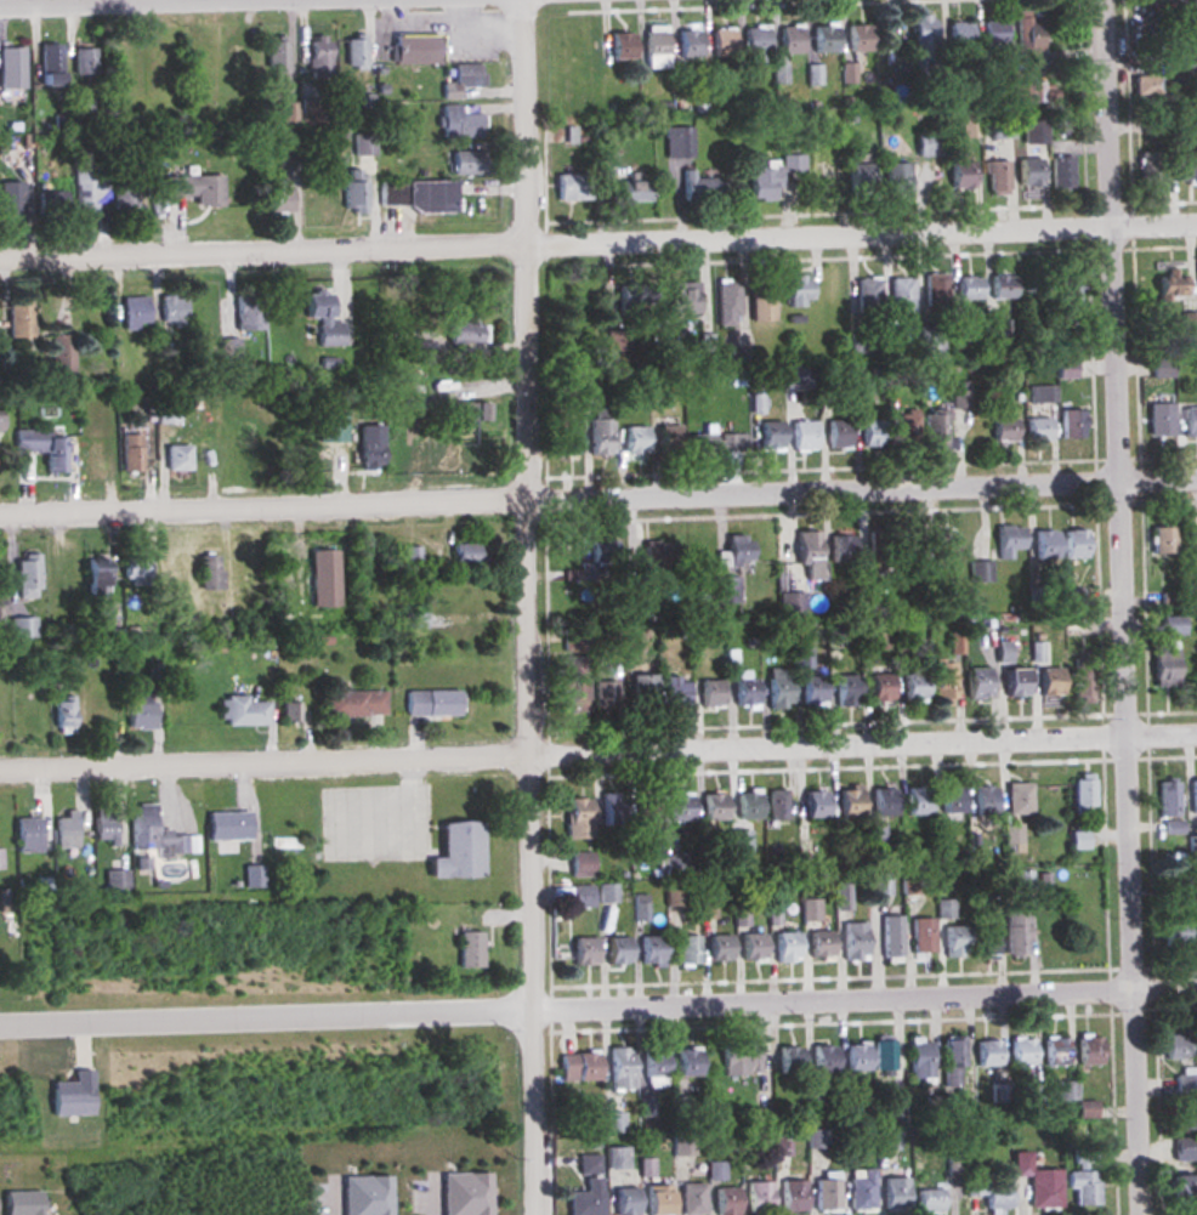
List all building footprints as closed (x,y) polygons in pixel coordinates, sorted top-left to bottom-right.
[(933,15),(912,15),(912,83),(933,83),(933,15)] [(1016,54),(1039,54),(1039,18),(1016,18),(1016,54)] [(1005,21),(982,21),(982,47),(1005,47),(1005,21)] [(949,22),(949,49),(972,49),(972,22),(949,22)] [(835,53),(835,24),(813,24),(813,53),(835,53)] [(780,53),(802,53),(801,25),(780,25),(780,53)] [(869,25),(846,25),(846,51),(869,51),(869,25)] [(645,68),(668,68),(668,26),(645,26),(645,68)] [(768,27),(745,27),(745,62),(768,62),(768,27)] [(712,29),(712,56),(734,56),(734,29),(712,29)] [(679,30),(679,58),(701,58),(701,30),(679,30)] [(393,63),(436,63),(436,34),(393,34),(393,63)] [(632,34),(610,34),(610,59),(632,59),(632,34)] [(309,36),(309,78),(330,78),(330,36),(309,36)] [(1190,67),(1190,36),(1171,36),(1171,67),(1190,67)] [(247,38),(228,38),(228,68),(247,68),(247,38)] [(345,38),(345,70),(365,70),(365,38),(345,38)] [(287,73),(287,41),(266,41),(266,73),(287,73)] [(63,85),(63,44),(41,44),(41,85),(63,85)] [(129,72),(129,46),(107,46),(107,90),(142,90),(142,72),(129,72)] [(23,87),(23,47),(0,47),(0,87),(23,87)] [(74,74),(94,74),(94,47),(74,48),(74,74)] [(441,98),(460,98),(460,86),(480,86),(480,64),(452,64),(452,82),(441,82),(441,98)] [(1160,95),(1160,64),(1143,64),(1143,75),(1133,75),(1133,95),(1160,95)] [(1039,82),(1012,82),(1012,101),(1039,101),(1039,82)] [(90,95),(74,95),(74,114),(90,114),(90,95)] [(1185,103),(1167,103),(1167,120),(1185,120),(1185,103)] [(440,136),(480,136),(480,114),(460,114),(460,104),(440,104),(440,136)] [(976,111),(960,111),(960,136),(976,136),(976,111)] [(1010,118),(988,118),(988,137),(1010,137),(1010,118)] [(1044,121),(1021,121),(1021,145),(1044,145),(1044,121)] [(665,159),(693,159),(693,127),(665,127),(665,159)] [(941,133),(916,133),(916,157),(941,157),(941,133)] [(371,154),(372,134),(354,134),(354,153),(371,154)] [(487,149),(450,149),(450,173),(487,173),(487,149)] [(1159,152),(1137,152),(1137,186),(1159,186),(1159,152)] [(1174,154),(1174,183),(1196,183),(1196,154),(1174,154)] [(804,155),(782,156),(782,173),(804,172),(804,155)] [(1051,157),(1051,191),(1072,191),(1072,157),(1051,157)] [(1037,186),(1036,158),(1016,159),(1017,186),(1037,186)] [(971,189),(971,161),(948,161),(948,189),(971,189)] [(1005,161),(984,161),(984,195),(1005,195),(1005,161)] [(847,163),(847,193),(869,193),(869,163),(847,163)] [(885,194),(908,194),(908,164),(885,164),(885,194)] [(75,166),(75,213),(99,213),(99,203),(109,203),(109,166),(75,166)] [(749,167),(749,200),(777,200),(777,167),(749,167)] [(365,169),(344,169),(344,212),(365,212),(365,169)] [(693,170),(681,170),(681,201),(716,201),(716,177),(693,177),(693,170)] [(649,180),(638,180),(638,173),(614,173),(614,202),(649,202),(649,180)] [(555,174),(555,200),(588,200),(588,174),(555,174)] [(223,176),(165,176),(165,198),(195,198),(195,206),(223,206),(223,176)] [(266,179),(266,212),(290,212),(290,179),(266,179)] [(454,180),(380,180),(379,209),(454,210),(454,180)] [(22,181),(0,181),(0,216),(22,216),(22,181)] [(137,182),(114,182),(114,208),(137,208),(137,182)] [(1155,270),(1155,300),(1181,300),(1181,270),(1155,270)] [(924,275),(924,308),(946,308),(946,275),(924,275)] [(1076,275),(1056,275),(1056,309),(1076,309),(1076,275)] [(988,299),(1012,299),(1012,277),(988,277),(988,299)] [(811,278),(787,278),(787,307),(811,307),(811,278)] [(956,278),(956,300),(979,300),(979,278),(956,278)] [(869,353),(868,314),(879,314),(879,279),(855,279),(855,330),(851,330),(852,353),(869,353)] [(913,314),(913,279),(890,279),(890,314),(913,314)] [(716,325),(738,325),(738,280),(716,280),(716,325)] [(617,284),(617,307),(651,307),(651,283),(617,284)] [(696,314),(696,283),(668,283),(668,314),(696,314)] [(750,322),(772,322),(772,288),(750,288),(750,322)] [(306,292),(306,318),(318,318),(318,347),(342,347),(342,321),(330,321),(330,292),(306,292)] [(188,296),(161,296),(161,329),(188,329),(188,296)] [(237,296),(237,330),(262,330),(262,296),(237,296)] [(124,297),(124,331),(149,331),(149,297),(124,297)] [(30,337),(30,301),(7,301),(7,337),(30,337)] [(1180,314),(1180,331),(1196,331),(1196,314),(1180,314)] [(448,344),(486,344),(486,322),(448,322),(448,344)] [(971,323),(954,323),(954,340),(971,340),(971,323)] [(75,376),(75,335),(53,335),(53,376),(75,376)] [(223,359),(241,359),(241,340),(223,340),(223,359)] [(1076,359),(1056,359),(1056,379),(1076,379),(1076,359)] [(805,368),(782,368),(782,390),(805,390),(805,368)] [(966,383),(950,385),(952,408),(968,407),(966,383)] [(1053,386),(1028,386),(1028,403),(1053,403),(1053,386)] [(582,410),(594,410),(594,393),(582,393),(582,410)] [(486,402),(449,402),(449,422),(486,422),(486,402)] [(178,423),(178,404),(158,404),(158,423),(178,423)] [(1147,404),(1147,436),(1170,436),(1170,404),(1147,404)] [(1182,408),(1182,436),(1196,436),(1196,408),(1182,408)] [(1081,409),(1059,409),(1059,438),(1081,438),(1081,409)] [(916,410),(897,410),(897,445),(916,445),(916,410)] [(944,450),(944,412),(922,412),(922,450),(944,450)] [(1025,440),(1048,440),(1048,417),(1025,417),(1025,440)] [(612,419),(589,419),(589,455),(612,455),(612,419)] [(1014,419),(991,419),(991,442),(1014,442),(1014,419)] [(883,446),(883,420),(860,420),(860,446),(883,446)] [(814,421),(791,421),(791,450),(814,450),(814,421)] [(848,448),(848,421),(826,421),(826,448),(848,448)] [(781,422),(758,422),(758,448),(781,448),(781,422)] [(380,425),(358,425),(358,468),(380,468),(380,425)] [(645,426),(623,426),(623,461),(645,461),(645,426)] [(654,455),(678,455),(678,426),(654,426),(654,455)] [(66,473),(66,433),(15,433),(15,452),(45,452),(45,473),(66,473)] [(689,433),(689,455),(711,455),(711,433),(689,433)] [(744,433),(720,433),(720,452),(744,452),(744,433)] [(140,473),(140,434),(121,434),(121,473),(140,473)] [(485,438),(450,438),(450,461),(485,461),(485,438)] [(84,472),(103,472),(103,439),(84,439),(84,472)] [(166,446),(166,470),(190,470),(190,446),(166,446)] [(1022,549),(1022,526),(996,526),(996,560),(1011,560),(1011,549),(1022,549)] [(1188,526),(1188,550),(1196,550),(1196,526),(1188,526)] [(1172,527),(1149,527),(1149,554),(1172,554),(1172,527)] [(1085,530),(1063,530),(1063,559),(1085,559),(1085,530)] [(1056,559),(1056,531),(1032,531),(1033,559),(1056,559)] [(819,564),(819,532),(796,532),(796,564),(819,564)] [(932,533),(932,559),(952,559),(952,533),(932,533)] [(889,569),(889,534),(870,534),(870,569),(889,569)] [(716,551),(716,568),(749,568),(749,535),(726,535),(726,551),(716,551)] [(830,535),(830,562),(852,562),(852,535),(830,535)] [(615,540),(589,540),(589,561),(582,561),(582,581),(597,581),(597,567),(615,567),(615,540)] [(674,542),(643,542),(643,575),(674,575),(674,542)] [(484,545),(451,545),(451,566),(484,566),(484,545)] [(311,550),(311,607),(337,607),(337,550),(311,550)] [(37,555),(15,555),(15,600),(37,600),(37,555)] [(200,556),(200,590),(221,590),(221,556),(200,556)] [(122,557),(122,584),(146,584),(146,557),(122,557)] [(105,561),(85,561),(85,600),(105,600),(105,561)] [(968,563),(968,583),(990,583),(989,563),(968,563)] [(714,602),(738,602),(738,577),(714,577),(714,602)] [(1063,607),(1079,607),(1079,590),(1063,590),(1063,607)] [(1182,617),(1161,617),(1161,636),(1182,636),(1182,617)] [(35,638),(35,620),(10,620),(10,638),(35,638)] [(563,652),(585,652),(585,626),(563,626),(563,652)] [(1009,662),(1009,643),(996,643),(996,662),(1009,662)] [(1175,646),(1152,646),(1152,688),(1175,688),(1175,646)] [(588,710),(588,657),(560,657),(560,710),(588,710)] [(1090,698),(1090,659),(1071,659),(1071,698),(1090,698)] [(932,661),(932,703),(953,703),(953,661),(932,661)] [(767,708),(787,708),(787,668),(767,668),(767,708)] [(965,669),(965,699),(986,699),(986,669),(965,669)] [(1003,696),(1025,696),(1025,669),(1003,669),(1003,696)] [(1059,669),(1037,669),(1037,695),(1059,695),(1059,669)] [(924,674),(901,674),(901,701),(924,701),(924,674)] [(655,708),(655,675),(630,675),(630,708),(655,708)] [(856,706),(856,675),(834,675),(834,706),(856,706)] [(890,675),(867,675),(867,700),(890,700),(890,675)] [(664,677),(664,706),(688,706),(688,677),(664,677)] [(756,677),(733,677),(733,705),(756,705),(756,677)] [(822,704),(822,677),(800,677),(800,704),(822,704)] [(721,680),(699,681),(699,707),(722,706),(721,680)] [(597,710),(614,710),(614,682),(597,682),(597,710)] [(459,691),(405,691),(405,717),(459,717),(459,691)] [(127,692),(127,730),(152,730),(152,692),(127,692)] [(384,692),(323,692),(323,717),(384,717),(384,692)] [(246,702),(246,696),(220,696),(220,725),(268,725),(268,702),(246,702)] [(53,734),(73,734),(73,698),(53,698),(53,734)] [(287,703),(287,722),(297,722),(297,703),(287,703)] [(1094,775),(1073,775),(1073,811),(1094,811),(1094,775)] [(1178,782),(1159,783),(1159,818),(1179,818),(1178,782)] [(1031,815),(1031,783),(1006,783),(1006,815),(1031,815)] [(838,814),(860,814),(860,787),(838,787),(838,814)] [(961,813),(961,787),(940,787),(940,813),(961,813)] [(995,787),(968,787),(968,818),(995,818),(995,787)] [(906,815),(928,815),(928,788),(906,788),(906,815)] [(758,789),(734,789),(734,819),(758,819),(758,789)] [(872,789),(872,816),(894,816),(894,789),(872,789)] [(767,790),(767,819),(786,819),(786,790),(767,790)] [(804,791),(804,817),(826,817),(826,791),(804,791)] [(620,793),(599,793),(599,824),(620,824),(620,793)] [(724,794),(702,794),(702,821),(724,821),(724,794)] [(691,795),(665,795),(665,821),(691,821),(691,795)] [(636,823),(657,823),(657,796),(636,796),(636,823)] [(590,839),(590,799),(566,799),(566,839),(590,839)] [(197,835),(170,836),(170,830),(155,830),(154,804),(130,805),(132,850),(155,849),(156,856),(198,854),(197,835)] [(113,808),(94,808),(94,843),(113,843),(113,808)] [(77,848),(77,811),(64,811),(64,817),(55,817),(55,848),(77,848)] [(206,813),(206,841),(248,841),(248,813),(206,813)] [(39,819),(15,819),(15,853),(39,853),(39,819)] [(429,879),(481,878),(480,823),(440,824),(441,859),(429,859),(429,879)] [(731,852),(751,852),(751,830),(731,830),(731,852)] [(1071,850),(1088,850),(1088,831),(1071,831),(1071,850)] [(593,852),(570,852),(570,876),(593,876),(593,852)] [(685,854),(663,854),(663,877),(685,877),(685,854)] [(243,867),(243,888),(262,888),(262,867),(243,867)] [(890,896),(890,873),(869,873),(869,896),(890,896)] [(903,894),(918,894),(917,875),(902,876),(903,894)] [(665,906),(687,906),(687,882),(665,882),(665,906)] [(834,884),(835,911),(851,910),(850,883),(834,884)] [(600,902),(615,902),(615,884),(600,884),(600,902)] [(590,907),(590,886),(570,886),(570,907),(590,907)] [(714,899),(701,899),(702,918),(714,917),(714,899)] [(819,900),(801,900),(801,921),(819,921),(819,900)] [(954,900),(937,900),(937,920),(954,920),(954,900)] [(1028,910),(1005,910),(1005,957),(1028,957),(1028,910)] [(882,917),(882,962),(900,962),(900,917),(882,917)] [(1164,947),(1186,947),(1186,918),(1164,918),(1164,947)] [(910,953),(932,953),(932,919),(910,919),(910,953)] [(864,923),(842,923),(842,961),(864,961),(864,923)] [(965,925),(942,925),(942,957),(965,957),(965,925)] [(830,931),(805,931),(805,957),(830,957),(830,931)] [(458,968),(481,968),(481,932),(458,932),(458,968)] [(996,958),(996,932),(974,932),(974,958),(996,958)] [(774,933),(774,963),(797,963),(797,933),(774,933)] [(762,934),(741,934),(741,961),(762,961),(762,934)] [(677,935),(677,965),(698,965),(698,935),(677,935)] [(707,935),(707,961),(729,961),(729,935),(707,935)] [(639,936),(639,966),(662,966),(662,936),(639,936)] [(628,937),(605,937),(605,963),(628,963),(628,937)] [(572,938),(572,964),(595,964),(595,938),(572,938)] [(1166,1035),(1166,1059),(1190,1059),(1190,1035),(1166,1035)] [(962,1037),(943,1037),(943,1087),(962,1087),(962,1037)] [(1010,1038),(1010,1066),(1033,1066),(1033,1038),(1010,1038)] [(1066,1038),(1045,1038),(1045,1064),(1066,1064),(1066,1038)] [(1100,1038),(1077,1038),(1077,1064),(1100,1064),(1100,1038)] [(910,1080),(932,1080),(932,1040),(910,1040),(910,1080)] [(977,1041),(977,1068),(1000,1068),(1000,1041),(977,1041)] [(895,1042),(874,1042),(874,1073),(895,1073),(895,1042)] [(724,1076),(758,1076),(758,1043),(724,1043),(724,1076)] [(846,1072),(868,1072),(868,1044),(846,1044),(846,1072)] [(812,1074),(835,1074),(835,1046),(812,1046),(812,1074)] [(699,1076),(699,1048),(676,1048),(676,1076),(699,1076)] [(801,1074),(801,1048),(777,1048),(777,1074),(801,1074)] [(632,1049),(610,1049),(610,1089),(632,1089),(632,1049)] [(665,1050),(645,1050),(645,1087),(665,1087),(665,1050)] [(560,1081),(599,1081),(599,1053),(560,1053),(560,1081)] [(89,1071),(71,1071),(71,1084),(48,1084),(48,1116),(89,1116),(89,1071)] [(1194,1098),(1194,1072),(1176,1072),(1176,1098),(1194,1098)] [(1043,1083),(1023,1083),(1023,1102),(1043,1102),(1043,1083)] [(992,1103),(1009,1103),(1009,1085),(992,1085),(992,1103)] [(828,1148),(828,1131),(809,1131),(809,1148),(828,1148)] [(1174,1138),(1174,1161),(1194,1161),(1194,1138),(1174,1138)] [(628,1148),(607,1148),(607,1170),(628,1170),(628,1148)] [(1094,1160),(1092,1150),(1075,1152),(1076,1162),(1094,1160)] [(1058,1170),(1029,1170),(1029,1153),(1012,1153),(1013,1176),(1028,1176),(1029,1208),(1059,1208),(1058,1170)] [(597,1155),(578,1155),(578,1174),(597,1174),(597,1155)] [(708,1181),(724,1181),(724,1162),(708,1162),(708,1181)] [(850,1211),(873,1211),(873,1170),(850,1170),(850,1211)] [(1066,1171),(1066,1189),(1074,1189),(1074,1205),(1097,1205),(1097,1171),(1066,1171)] [(817,1211),(839,1211),(839,1173),(817,1173),(817,1211)] [(600,1176),(584,1176),(584,1192),(568,1192),(568,1214),(600,1214),(600,1176)] [(1169,1176),(1169,1204),(1191,1204),(1191,1176),(1169,1176)] [(883,1210),(907,1210),(907,1179),(883,1179),(883,1210)] [(980,1179),(967,1179),(966,1196),(984,1196),(984,1209),(1009,1209),(1010,1186),(980,1185),(980,1179)] [(805,1182),(782,1182),(782,1213),(805,1213),(805,1182)] [(772,1214),(772,1183),(747,1183),(747,1214),(772,1214)] [(679,1214),(704,1214),(704,1184),(679,1184),(679,1214)] [(668,1185),(645,1185),(645,1214),(668,1214),(668,1185)] [(738,1188),(716,1188),(716,1214),(738,1214),(738,1188)] [(614,1214),(636,1214),(636,1189),(614,1189),(614,1214)] [(916,1211),(942,1211),(942,1190),(916,1190),(916,1211)] [(2,1214),(40,1214),(40,1192),(2,1192),(2,1214)]
